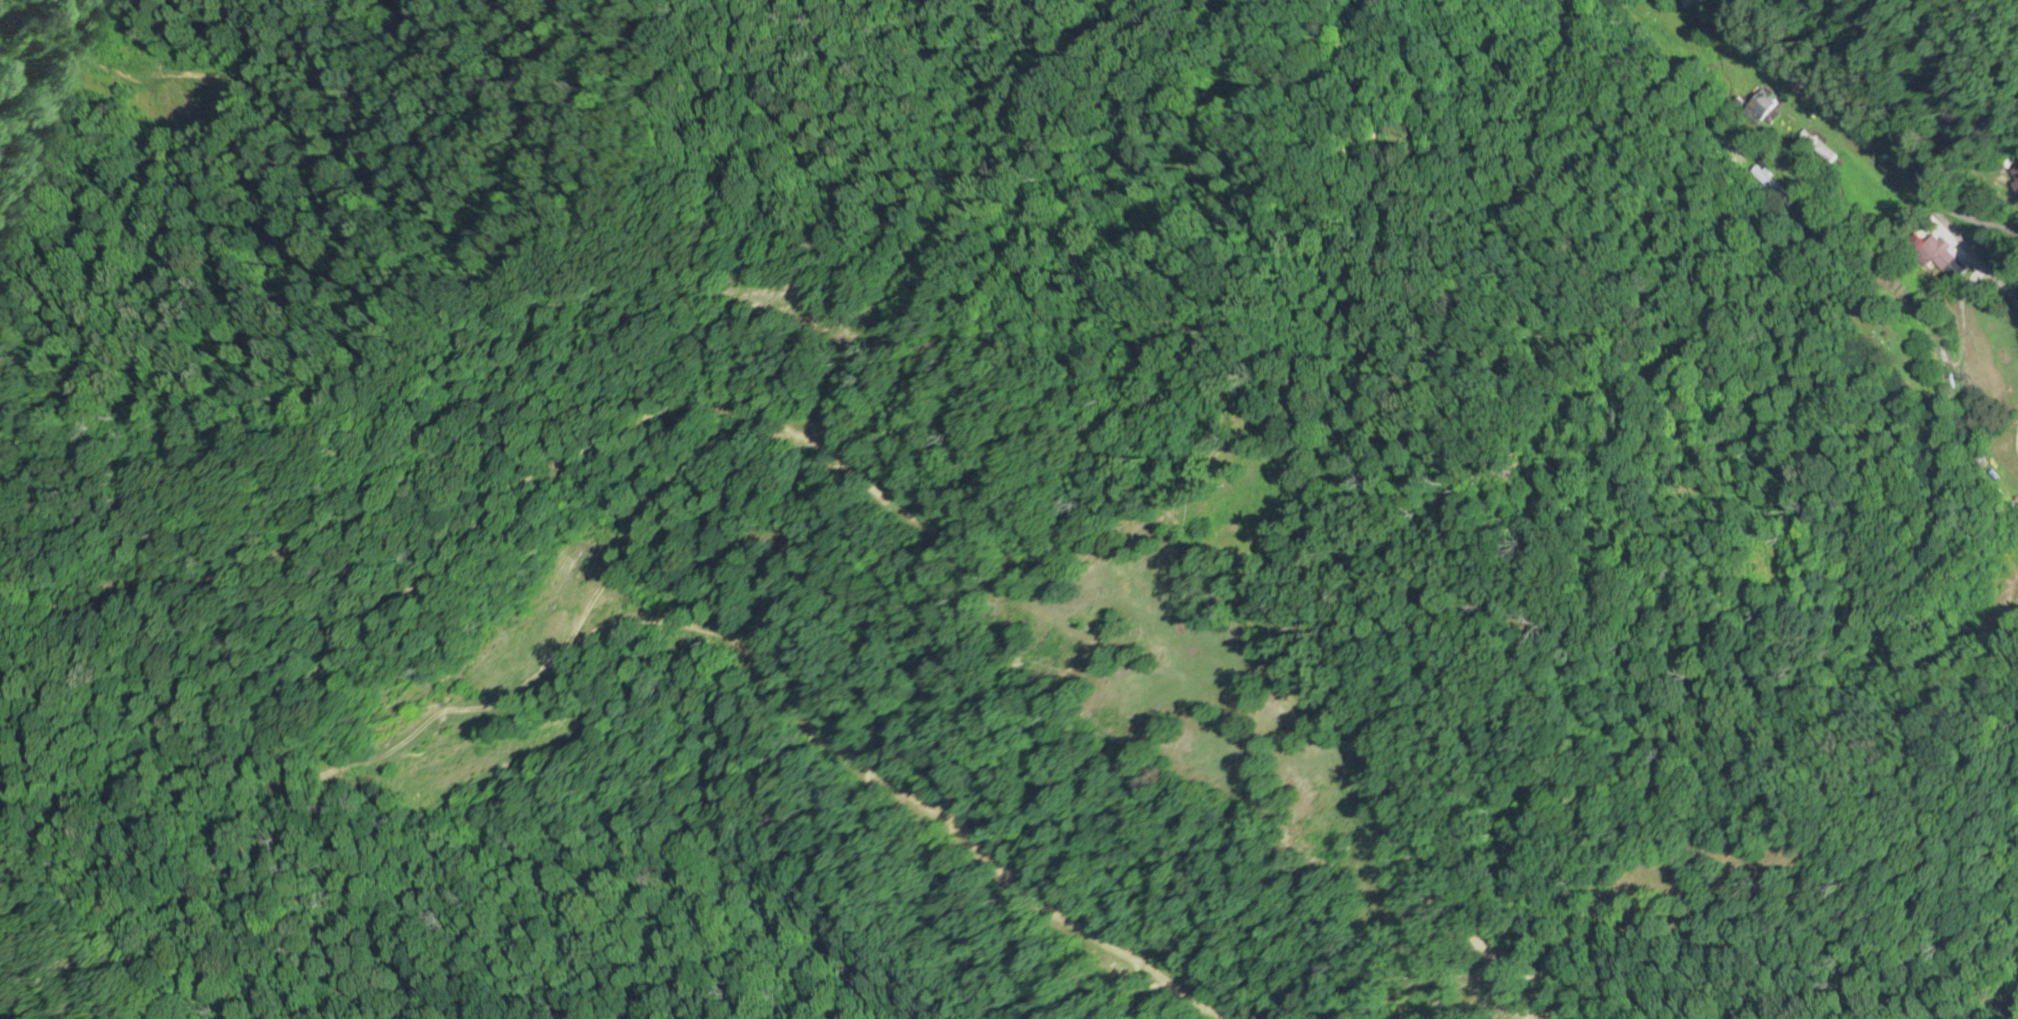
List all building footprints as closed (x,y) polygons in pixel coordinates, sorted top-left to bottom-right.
[(1835,159),(1822,146),(1825,143),(1813,130),(1803,140),(1828,165),(1835,159)] [(2017,170),(2014,160),(2002,165),(2005,175),(2017,170)] [(1791,203),(1767,178),(1760,184),(1784,210),(1791,203)] [(1921,255),(1948,284),(1965,269),(1938,240),(1921,255)]
